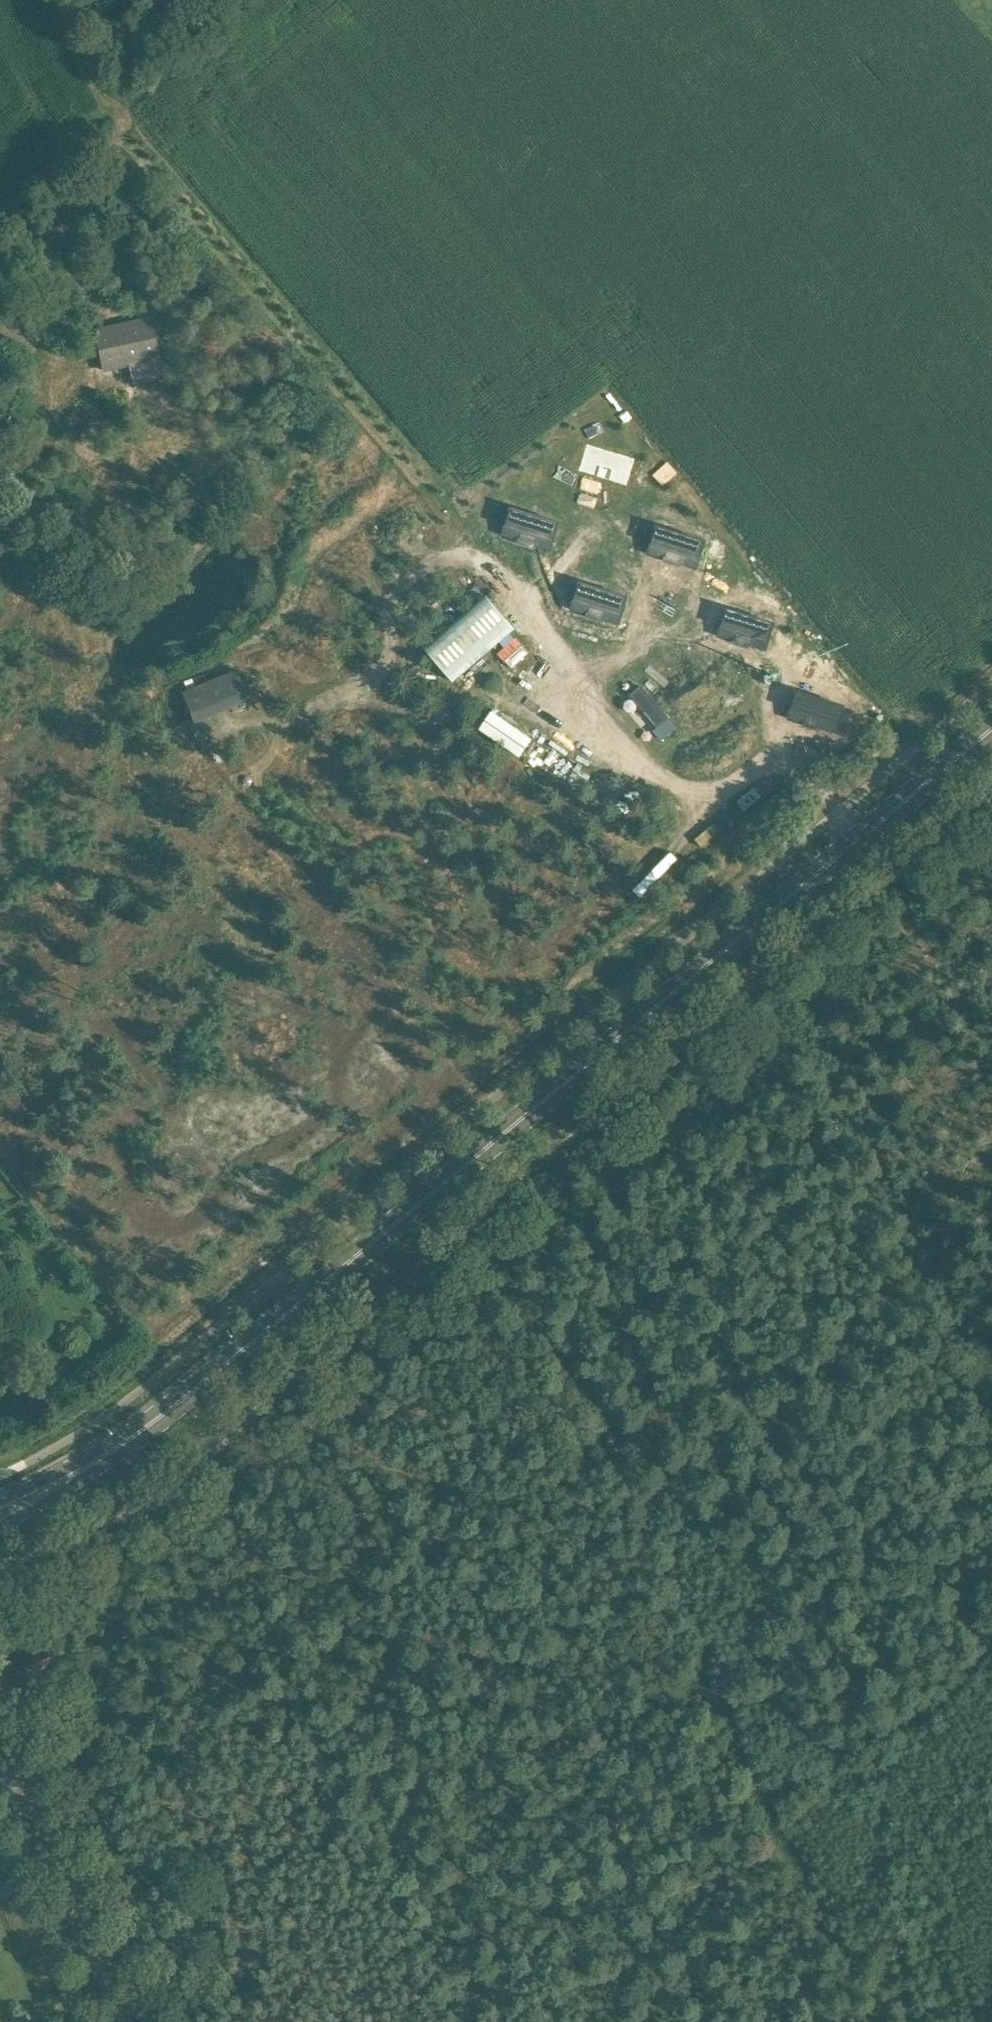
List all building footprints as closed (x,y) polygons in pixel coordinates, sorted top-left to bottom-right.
[(95,331),(104,371),(160,359),(151,319),(95,331)] [(579,470),(627,485),(636,458),(588,443),(579,470)] [(503,534),(551,549),(560,522),(512,507),(503,534)] [(658,525),(649,552),(697,568),(706,541),(658,525)] [(620,624),(628,597),(580,581),(572,609),(620,624)] [(454,681),(515,629),(486,595),(425,648),(454,681)] [(727,608),(719,635),(767,650),(775,623),(727,608)] [(236,670),(181,692),(193,723),(249,700),(236,670)] [(638,683),(626,694),(655,725),(667,714),(638,683)] [(837,732),(845,705),(797,690),(788,717),(837,732)] [(533,739),(493,711),(481,729),(521,756),(533,739)] [(24,1659),(30,1674),(55,1663),(48,1648),(24,1659)]
